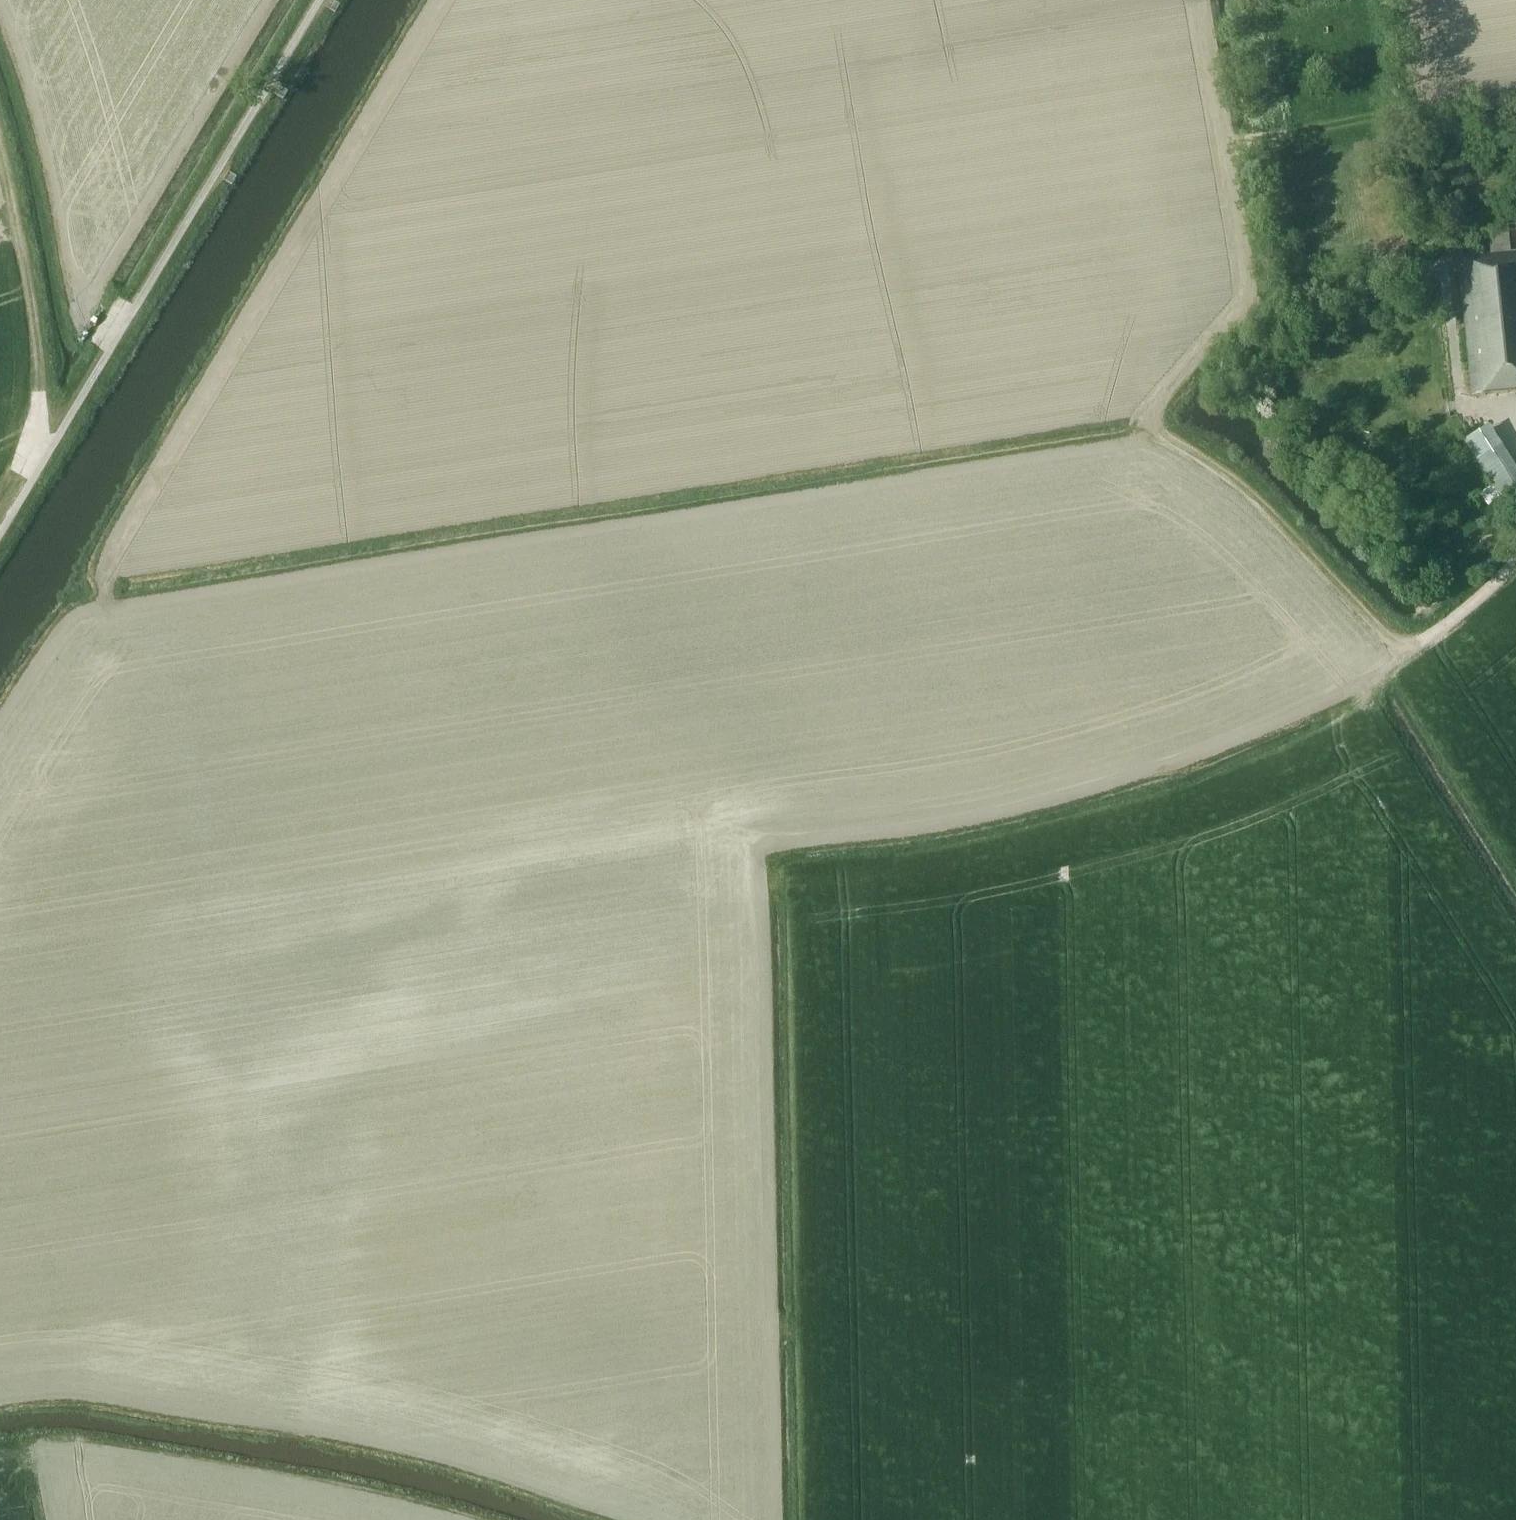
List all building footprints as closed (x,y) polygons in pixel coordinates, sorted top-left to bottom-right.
[(1515,392),(1515,253),(1460,258),(1474,396),(1515,392)] [(1495,488),(1486,492),(1494,509),(1515,498),(1515,456),(1499,422),(1470,437),(1495,488)]
